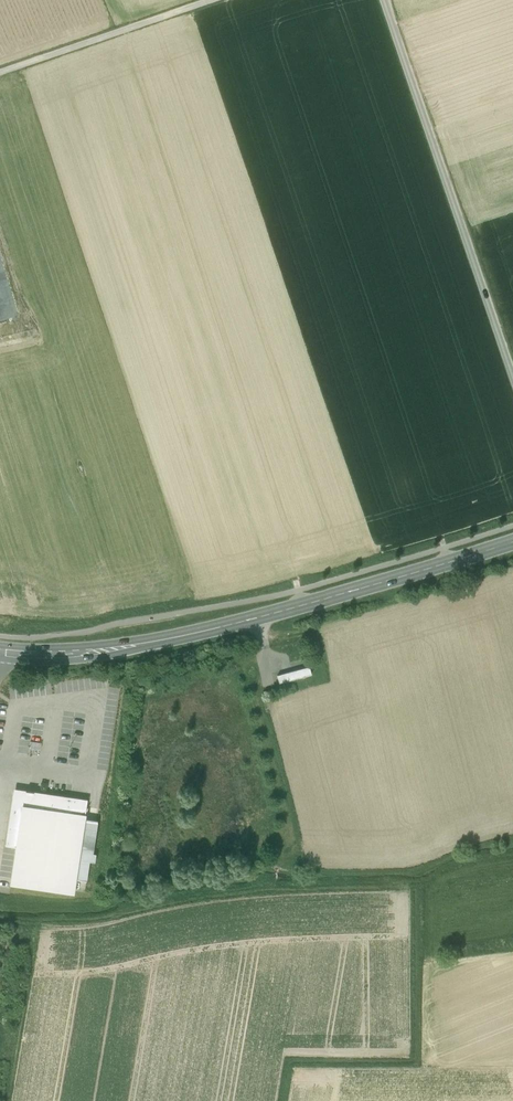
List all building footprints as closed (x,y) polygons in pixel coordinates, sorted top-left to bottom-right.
[(310,663),(275,673),(278,685),(313,675),(310,663)] [(87,800),(13,789),(5,846),(17,848),(11,885),(73,894),(75,880),(86,882),(89,862),(94,863),(96,855),(92,854),(97,822),(85,820),(85,821),(84,821),(87,800)]
